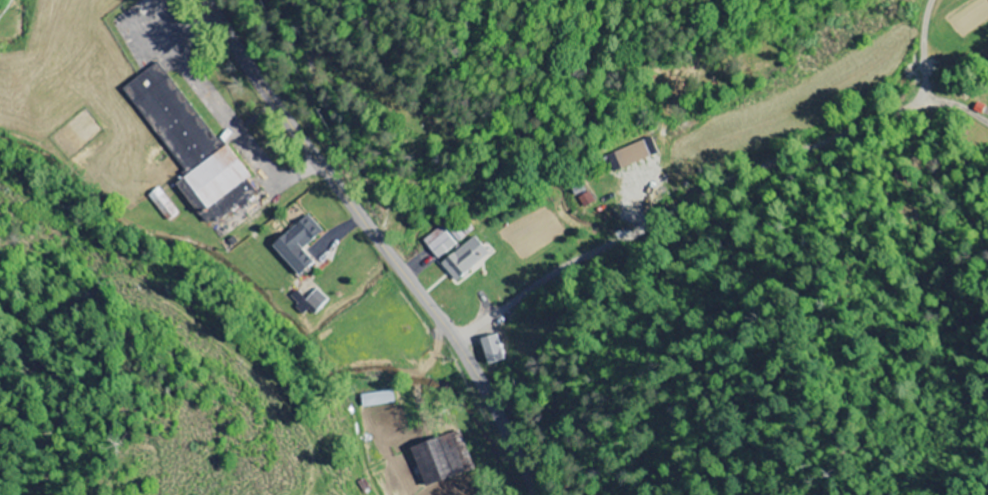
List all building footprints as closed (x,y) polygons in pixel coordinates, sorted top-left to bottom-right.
[(129,87),(189,172),(187,176),(193,180),(207,200),(200,204),(208,216),(229,201),(234,209),(243,204),(236,199),(243,187),(249,190),(253,196),(262,190),(252,183),(257,176),(238,149),(215,133),(164,62),(129,87)] [(618,167),(650,159),(646,142),(614,151),(618,167)] [(279,243),(306,277),(320,265),(308,250),(326,235),(311,217),(279,243)] [(442,262),(444,260),(459,282),(494,256),(478,236),(461,248),(445,226),(426,240),(442,262)] [(306,315),(311,310),(317,315),(331,300),(319,289),(308,301),(298,291),(295,295),(302,301),(297,306),(306,315)] [(487,365),(506,361),(501,335),(482,339),(487,365)] [(434,486),(477,474),(466,434),(422,447),(434,486)]
